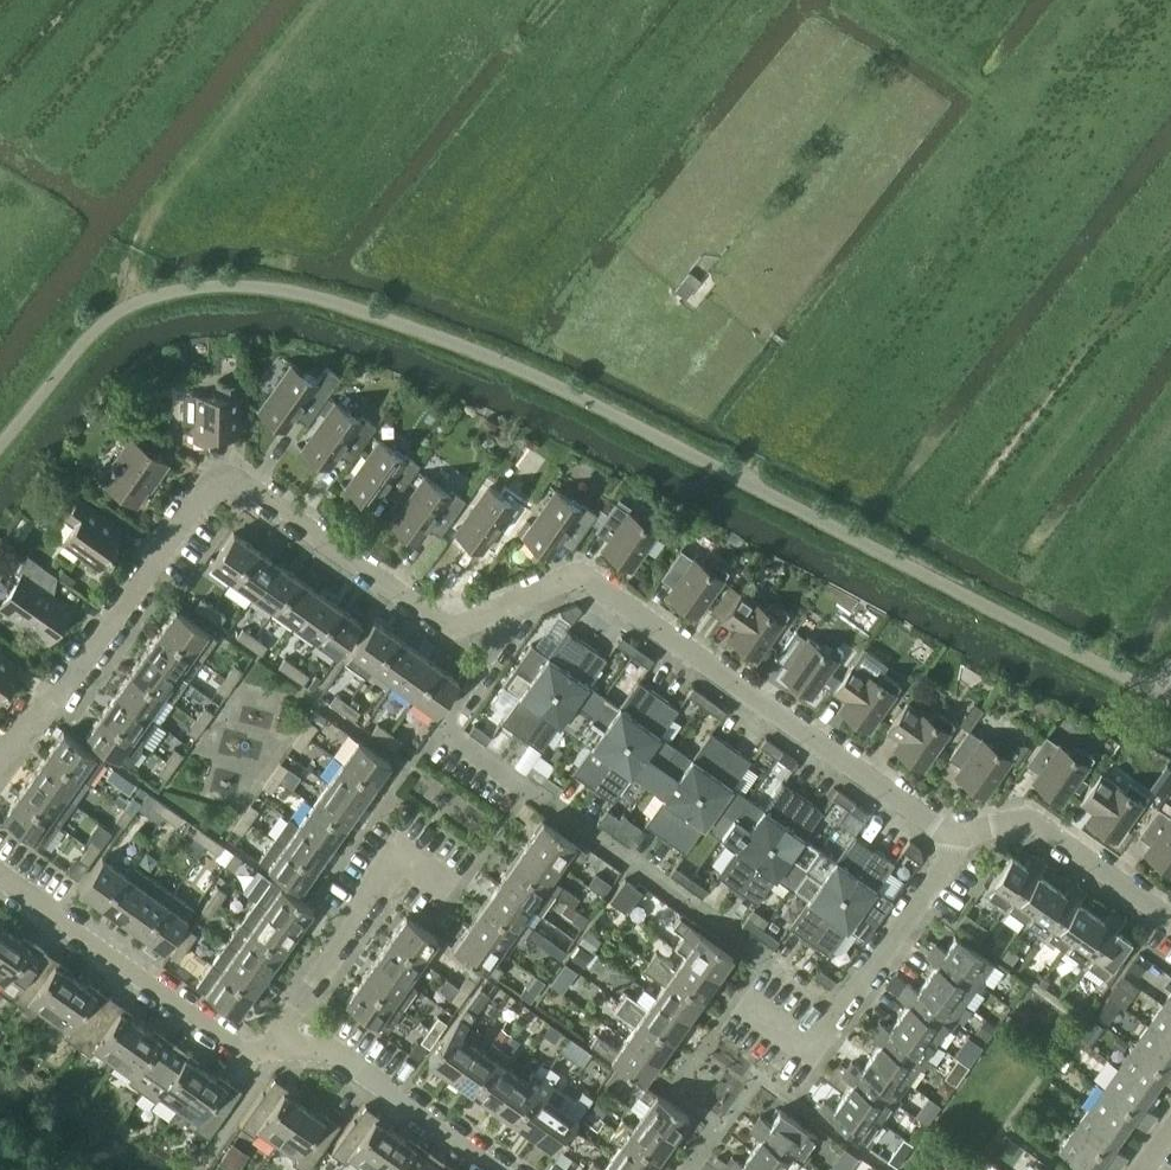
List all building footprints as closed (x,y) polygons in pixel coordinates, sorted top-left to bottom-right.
[(701,280),(689,270),(673,289),(685,298),(701,280)] [(298,406),(311,416),(340,376),(326,366),(315,380),(292,364),(258,411),(282,428),(298,406)] [(182,392),(181,422),(193,423),(193,440),(223,441),(224,436),(224,429),(238,429),(239,383),(216,382),(215,393),(194,393),(182,392)] [(342,444),(356,453),(376,425),(361,415),(359,418),(336,402),(302,449),(326,466),(342,444)] [(141,445),(150,433),(147,431),(134,422),(126,417),(114,434),(124,441),(98,478),(136,504),(154,478),(155,479),(167,463),(141,445)] [(386,482),(399,492),(419,464),(405,453),(403,456),(380,440),(346,488),(370,505),(386,482)] [(432,517),(445,526),(465,499),(450,488),(448,491),(426,475),(392,522),(416,540),(432,517)] [(495,527),(508,537),(528,508),(514,498),(512,501),(489,485),(455,533),(479,550),(495,527)] [(563,532),(576,541),(596,513),(572,495),(570,499),(557,490),(523,537),(547,554),(563,532)] [(117,543),(112,540),(120,528),(77,497),(63,516),(73,523),(60,540),(99,568),(117,543)] [(595,530),(607,538),(601,547),(631,568),(663,524),(644,511),(639,517),(628,509),(631,506),(618,497),(615,502),(615,501),(595,530)] [(210,564),(232,579),(255,548),(233,532),(210,564)] [(255,548),(232,579),(253,594),(275,562),(255,548)] [(660,576),(672,585),(667,593),(697,615),(728,571),(709,557),(705,564),(692,555),(691,556),(680,548),(660,576)] [(56,576),(27,555),(16,570),(19,572),(0,600),(0,606),(48,640),(71,608),(46,590),(56,576)] [(275,562),(253,594),(274,608),(296,577),(275,562)] [(62,568),(58,575),(71,584),(76,577),(62,568)] [(654,582),(643,574),(635,585),(647,593),(654,582)] [(296,577),(274,608),(295,623),(318,592),(296,577)] [(181,597),(194,606),(207,615),(213,606),(200,598),(187,588),(181,597)] [(719,620),(733,630),(728,637),(757,657),(788,613),(770,599),(765,606),(741,589),(719,620)] [(318,592),(295,623),(316,638),(338,607),(318,592)] [(557,611),(571,621),(581,607),(575,603),(557,611)] [(213,606),(207,615),(219,624),(225,615),(213,606)] [(338,607),(316,638),(337,653),(359,622),(338,607)] [(160,629),(200,658),(215,636),(175,608),(160,629)] [(373,619),(343,661),(365,676),(371,667),(372,668),(373,667),(395,635),(373,619)] [(236,636),(249,645),(255,636),(242,627),(236,636)] [(530,642),(516,662),(516,663),(553,689),(586,643),(565,628),(547,654),(530,642)] [(145,651),(146,651),(185,679),(200,658),(160,629),(145,651)] [(774,657),(787,666),(781,674),(811,695),(843,651),(824,638),(819,644),(806,635),(805,637),(794,629),(774,657)] [(373,667),(372,668),(392,682),(393,681),(416,650),(395,635),(373,667)] [(615,643),(632,655),(637,647),(620,635),(615,643)] [(255,636),(249,645),(260,653),(267,644),(255,636)] [(586,643),(553,689),(589,715),(604,694),(587,683),(606,657),(586,643)] [(653,658),(637,647),(632,655),(647,666),(653,658)] [(130,672),(162,694),(170,699),(185,679),(146,651),(145,651),(145,650),(130,672)] [(393,681),(392,682),(413,697),(437,665),(416,650),(393,681)] [(13,679),(8,676),(17,664),(0,652),(0,698),(13,679)] [(278,665),(290,674),(296,666),(284,657),(278,665)] [(500,720),(520,735),(553,689),(516,663),(516,662),(501,683),(518,694),(500,720)] [(233,663),(225,675),(225,676),(233,681),(242,669),(233,663)] [(832,691),(844,700),(838,708),(868,729),(900,685),(881,672),(877,678),(864,669),(863,670),(852,663),(832,691)] [(437,665),(413,697),(435,713),(458,680),(437,665)] [(290,674),(302,683),(309,674),(296,666),(290,674)] [(115,692),(147,715),(162,694),(130,672),(115,692)] [(216,688),(224,694),(233,681),(225,676),(225,675),(216,688)] [(604,694),(589,715),(625,740),(658,694),(637,680),(619,705),(604,694)] [(686,694),(703,706),(709,698),(692,686),(686,694)] [(553,689),(520,735),(540,749),(558,723),(575,735),(589,715),(553,689)] [(101,713),(142,742),(156,721),(147,715),(115,692),(101,713)] [(329,701),(342,711),(347,702),(335,693),(329,701)] [(658,694),(625,740),(661,766),(676,745),(659,734),(678,708),(658,694)] [(725,710),(709,698),(703,706),(720,718),(725,710)] [(885,730),(899,740),(894,747),(923,768),(954,723),(935,710),(931,716),(907,699),(885,730)] [(347,702),(342,711),(354,719),(360,710),(347,702)] [(204,705),(195,717),(204,723),(212,711),(204,705)] [(85,735),(117,758),(126,764),(128,763),(133,760),(140,750),(141,743),(142,742),(101,713),(85,735)] [(571,772),(592,787),(593,786),(625,740),(589,715),(575,735),(590,746),(571,772)] [(968,728),(972,722),(963,716),(958,723),(967,729),(968,728)] [(186,730),(195,736),(204,723),(195,717),(186,730)] [(308,719),(299,731),(309,737),(317,725),(308,719)] [(370,731),(383,740),(389,731),(377,722),(370,731)] [(468,730),(485,743),(491,735),(473,723),(468,730)] [(948,756),(960,765),(954,773),(984,795),(1009,761),(1017,766),(1030,747),(1024,743),(1017,744),(1013,749),(997,737),(993,743),(980,734),(979,736),(968,728),(967,729),(948,756)] [(47,752),(89,782),(104,760),(63,731),(47,752)] [(299,731),(291,743),(300,750),(309,737),(299,731)] [(389,731),(383,740),(395,748),(401,740),(389,731)] [(676,745),(661,766),(697,791),(730,745),(710,731),(691,757),(676,745)] [(1025,762),(1037,771),(1032,779),(1062,801),(1072,787),(1079,792),(1087,781),(1079,776),(1094,756),(1075,743),(1070,749),(1057,740),(1056,742),(1045,734),(1025,762)] [(759,745),(776,757),(781,749),(765,737),(759,745)] [(342,761),(374,783),(389,761),(357,739),(342,760),(342,761)] [(593,786),(592,787),(612,800),(631,774),(647,786),(661,766),(625,740),(593,786)] [(553,742),(544,755),(554,763),(564,750),(553,742)] [(730,745),(697,791),(733,817),(748,797),(731,785),(750,759),(730,745)] [(174,747),(165,759),(166,759),(174,765),(183,753),(174,747)] [(797,761),(781,749),(776,757),(792,768),(797,761)] [(33,773),(74,803),(89,782),(47,752),(32,773),(33,773)] [(156,772),(165,778),(174,765),(166,759),(165,759),(156,772)] [(328,782),(359,804),(374,783),(342,761),(342,760),(327,781),(328,782)] [(279,761),(270,773),(271,773),(279,779),(288,767),(279,761)] [(524,770),(541,782),(547,775),(530,763),(524,770)] [(644,823),(664,837),(697,791),(661,766),(647,786),(663,797),(644,823)] [(1079,800),(1091,809),(1085,817),(1116,839),(1148,795),(1129,781),(1124,788),(1111,779),(1110,780),(1099,772),(1079,800)] [(18,794),(58,824),(74,803),(33,773),(32,773),(18,794)] [(270,773),(261,785),(270,792),(279,779),(271,773),(270,773)] [(541,782),(557,794),(563,786),(547,775),(541,782)] [(1150,787),(1163,796),(1168,788),(1156,779),(1150,787)] [(312,802),(344,825),(359,804),(328,782),(327,781),(312,802)] [(748,797),(733,817),(769,842),(802,796),(782,782),(763,808),(748,797)] [(139,786),(133,795),(141,800),(148,791),(140,785),(139,786)] [(831,797),(847,808),(848,808),(853,800),(836,788),(831,797)] [(697,791),(664,837),(684,852),(703,826),(719,837),(733,817),(697,791)] [(114,799),(124,806),(128,799),(118,792),(114,799)] [(43,845),(58,824),(18,794),(2,816),(43,845)] [(124,806),(123,807),(124,807),(132,813),(141,800),(133,795),(132,794),(128,799),(124,806)] [(802,796),(769,842),(805,868),(819,848),(803,837),(822,810),(802,796)] [(150,806),(164,816),(170,807),(157,797),(150,806)] [(869,812),(853,800),(848,808),(847,808),(863,820),(869,812)] [(250,802),(241,815),(249,821),(258,809),(250,802)] [(312,802),(297,823),(329,845),(344,825),(312,802)] [(1149,843),(1143,851),(1170,871),(1170,814),(1169,812),(1168,814),(1157,806),(1137,834),(1149,843)] [(114,819),(118,821),(123,825),(132,813),(124,807),(123,807),(114,819)] [(170,807),(164,816),(175,824),(182,815),(170,807)] [(596,821),(613,834),(619,826),(618,825),(622,819),(607,807),(596,821)] [(241,815),(232,827),(241,833),(249,821),(241,815)] [(273,838),(314,867),(329,845),(297,823),(288,816),(273,838)] [(716,874),(737,889),(769,842),(733,817),(719,837),(735,848),(716,874)] [(527,841),(560,864),(568,853),(577,859),(584,850),(542,820),(527,841)] [(613,834),(629,845),(635,837),(619,826),(613,834)] [(192,836),(197,839),(205,845),(211,836),(199,827),(192,836)] [(96,832),(88,844),(97,851),(105,839),(96,832)] [(819,848),(805,868),(842,893),(874,847),(853,833),(835,859),(819,848)] [(211,836),(205,845),(217,853),(223,845),(211,836)] [(258,860),(267,866),(299,889),(314,867),(273,838),(258,860)] [(902,849),(918,861),(921,858),(920,848),(908,840),(902,849)] [(512,862),(555,892),(561,883),(551,876),(560,864),(527,841),(512,862)] [(769,842),(737,889),(756,903),(774,877),(791,888),(805,868),(769,842)] [(79,857),(88,863),(97,851),(88,844),(79,857)] [(874,847),(842,893),(878,919),(892,900),(875,888),(894,862),(874,847)] [(232,870),(241,857),(233,851),(223,864),(232,870)] [(1000,902),(996,907),(1001,910),(1038,858),(1031,853),(1024,863),(1010,853),(983,890),(1000,902)] [(102,856),(79,888),(101,904),(130,862),(123,871),(102,856)] [(1038,858),(1001,910),(1005,913),(1008,909),(1024,920),(1051,882),(1038,873),(1045,863),(1038,858)] [(130,862),(101,904),(122,918),(151,877),(130,862)] [(498,883),(530,906),(538,895),(548,901),(555,892),(512,862),(497,883),(498,883)] [(669,872),(685,884),(691,877),(674,865),(669,872)] [(788,925),(808,940),(809,939),(820,923),(842,893),(805,868),(791,888),(806,899),(788,925)] [(587,884),(603,895),(611,884),(595,873),(587,884)] [(151,877),(122,918),(143,933),(165,901),(172,892),(151,877)] [(685,884),(702,896),(707,888),(691,877),(685,884)] [(255,899),(297,929),(312,908),(270,878),(255,899)] [(624,878),(609,899),(626,912),(637,896),(632,892),(636,886),(624,878)] [(1051,882),(1024,920),(1038,931),(1036,935),(1041,938),(1078,886),(1071,881),(1064,891),(1051,882)] [(525,934),(531,925),(532,925),(522,918),(530,906),(498,883),(497,883),(482,904),(525,934)] [(561,883),(555,892),(573,905),(580,896),(561,883)] [(211,893),(208,898),(217,904),(226,892),(217,885),(211,893)] [(1078,886),(1041,938),(1045,941),(1048,937),(1063,948),(1090,910),(1077,900),(1084,891),(1078,886)] [(165,901),(143,933),(164,948),(193,907),(172,892),(165,901)] [(809,939),(808,940),(828,954),(847,928),(863,940),(878,919),(842,893),(820,923),(809,939)] [(208,898),(200,910),(208,916),(217,904),(208,898)] [(240,920),(282,950),(297,929),(255,899),(240,920)] [(468,925),(501,948),(509,936),(519,943),(525,934),(482,904),(468,925)] [(572,919),(581,926),(588,916),(578,909),(572,919)] [(1090,910),(1063,948),(1078,959),(1075,963),(1080,966),(1081,965),(1117,914),(1110,909),(1103,919),(1090,910)] [(1081,965),(1080,966),(1085,969),(1087,965),(1103,977),(1130,938),(1116,928),(1123,918),(1117,914),(1081,965)] [(390,936),(421,959),(436,938),(405,915),(390,936)] [(740,924),(757,936),(763,928),(746,916),(740,924)] [(674,945),(717,975),(732,954),(679,917),(672,926),(682,934),(674,945)] [(225,941),(267,971),(282,950),(240,920),(225,941)] [(772,921),(769,925),(776,930),(779,926),(772,921)] [(10,933),(0,925),(0,946),(10,933)] [(469,957),(484,969),(495,976),(502,967),(492,960),(501,948),(468,925),(453,946),(469,957)] [(531,925),(525,934),(537,942),(543,933),(531,925)] [(188,927),(179,940),(187,946),(196,934),(188,927)] [(763,928),(757,936),(773,947),(779,939),(763,928)] [(600,939),(587,930),(579,941),(592,951),(600,939)] [(0,946),(0,984),(0,985),(0,990),(12,998),(46,951),(32,941),(28,946),(10,933),(0,946)] [(554,942),(543,934),(537,943),(548,950),(554,942)] [(931,949),(982,985),(985,981),(981,978),(993,962),(955,935),(945,949),(935,942),(930,948),(931,949)] [(375,958),(406,980),(421,959),(390,936),(375,958)] [(179,940),(169,952),(178,959),(187,946),(179,940)] [(210,962),(252,991),(267,971),(225,941),(210,962)] [(580,944),(571,957),(582,965),(592,952),(580,944)] [(649,959),(702,996),(717,975),(674,945),(683,952),(675,964),(655,950),(649,959)] [(1001,956),(1012,963),(1018,954),(1008,947),(1001,956)] [(963,1002),(964,1002),(975,987),(979,990),(982,985),(931,949),(930,948),(925,955),(936,962),(926,975),(963,1002)] [(46,951),(12,998),(25,1008),(28,1004),(47,1018),(75,979),(55,965),(58,960),(46,951)] [(360,979),(402,1008),(416,987),(406,980),(375,958),(360,979)] [(662,983),(654,994),(687,1017),(702,996),(649,959),(642,968),(662,983)] [(195,984),(205,991),(236,1013),(252,991),(210,962),(195,984)] [(812,975),(829,987),(835,979),(818,967),(812,975)] [(529,1001),(543,980),(533,973),(519,994),(529,1001)] [(467,974),(459,986),(467,992),(476,980),(467,974)] [(953,1025),(954,1025),(957,1020),(953,1018),(964,1002),(963,1002),(926,975),(917,989),(907,981),(902,988),(953,1025)] [(75,979),(47,1018),(65,1031),(63,1034),(77,1045),(93,1022),(103,1008),(111,997),(97,987),(93,992),(75,979)] [(344,1000),(376,1023),(386,1029),(402,1008),(360,979),(344,1000)] [(459,986),(450,998),(459,1004),(467,992),(459,986)] [(936,1041),(936,1042),(947,1027),(950,1029),(954,1025),(953,1025),(902,988),(897,995),(907,1002),(898,1015),(899,1015),(908,1022),(936,1041)] [(620,1001),(672,1038),(687,1017),(654,994),(646,1006),(625,992),(619,1000),(620,1001)] [(633,1024),(625,1035),(658,1059),(672,1038),(620,1001),(619,1000),(613,1010),(633,1024)] [(1170,1038),(1170,1008),(1163,1003),(1149,1022),(1170,1038)] [(465,1006),(428,1059),(450,1075),(473,1042),(461,1033),(475,1013),(465,1006)] [(93,1022),(77,1045),(90,1054),(93,1050),(112,1064),(140,1025),(119,1010),(114,1016),(103,1008),(93,1022)] [(438,1015),(429,1028),(437,1033),(446,1021),(438,1015)] [(925,1064),(926,1065),(929,1060),(925,1057),(936,1042),(936,1041),(908,1022),(899,1015),(898,1015),(888,1028),(878,1021),(874,1027),(925,1064)] [(976,1032),(985,1038),(995,1025),(985,1018),(976,1032)] [(1096,1037),(1104,1026),(1093,1018),(1085,1029),(1096,1037)] [(1170,1071),(1170,1038),(1149,1022),(1133,1045),(1170,1071)] [(554,1042),(562,1031),(549,1023),(542,1034),(554,1042)] [(140,1025),(112,1064),(130,1077),(128,1080),(142,1090),(175,1043),(162,1033),(158,1038),(140,1025)] [(492,1040),(501,1047),(511,1033),(502,1026),(492,1040)] [(871,1055),(908,1081),(919,1067),(922,1070),(926,1065),(925,1064),(874,1027),(869,1034),(879,1041),(870,1054),(871,1055)] [(429,1028),(421,1040),(429,1046),(437,1033),(429,1028)] [(511,1033),(501,1047),(509,1053),(510,1054),(520,1040),(511,1033)] [(589,1043),(621,1065),(631,1072),(642,1080),(658,1059),(625,1035),(616,1048),(596,1033),(589,1043)] [(963,1050),(973,1056),(981,1044),(971,1037),(963,1050)] [(418,1038),(408,1052),(419,1059),(429,1046),(421,1040),(418,1038)] [(473,1042),(450,1075),(470,1090),(501,1047),(491,1040),(485,1050),(473,1042)] [(175,1043),(142,1090),(155,1100),(158,1096),(177,1110),(205,1071),(185,1057),(188,1052),(175,1043)] [(1150,1089),(1160,1076),(1170,1084),(1170,1071),(1133,1045),(1118,1067),(1150,1089)] [(501,1047),(470,1090),(491,1105),(515,1072),(503,1063),(509,1053),(501,1047)] [(897,1103),(898,1104),(901,1099),(898,1096),(908,1081),(871,1055),(870,1054),(861,1068),(851,1061),(846,1067),(897,1103)] [(9,1071),(20,1079),(27,1069),(16,1061),(9,1071)] [(515,1072),(491,1105),(512,1120),(548,1069),(538,1062),(526,1080),(515,1072)] [(548,1069),(512,1120),(533,1134),(556,1102),(557,1101),(556,1101),(562,1091),(551,1083),(559,1071),(550,1065),(548,1069)] [(620,1088),(631,1072),(621,1065),(610,1081),(620,1088)] [(843,1094),(880,1121),(891,1106),(895,1108),(898,1104),(897,1103),(846,1067),(841,1074),(852,1081),(843,1094)] [(1104,1086),(1150,1121),(1156,1113),(1141,1103),(1150,1089),(1118,1067),(1104,1086)] [(950,1068),(944,1076),(955,1084),(961,1076),(950,1068)] [(205,1071),(177,1110),(195,1123),(192,1126),(207,1137),(230,1105),(230,1104),(240,1089),(227,1079),(223,1084),(205,1071)] [(263,1092),(239,1124),(254,1135),(257,1131),(276,1145),(303,1105),(284,1092),(288,1087),(274,1077),(263,1092)] [(943,1078),(940,1083),(941,1092),(946,1096),(954,1085),(943,1078)] [(648,1101),(640,1113),(673,1136),(688,1115),(646,1085),(639,1095),(648,1101)] [(1088,1108),(1121,1130),(1131,1117),(1145,1128),(1150,1121),(1104,1086),(1088,1108)] [(533,1134),(554,1149),(592,1096),(582,1089),(568,1109),(557,1101),(556,1102),(533,1134)] [(869,1144),(873,1138),(869,1136),(880,1121),(843,1094),(833,1107),(823,1100),(817,1107),(869,1144)] [(276,1145),(294,1158),(291,1162),(303,1169),(307,1169),(329,1139),(328,1139),(339,1124),(326,1114),(322,1119),(303,1105),(276,1145)] [(364,1169),(368,1169),(394,1133),(375,1119),(378,1114),(365,1105),(354,1120),(353,1119),(330,1152),(344,1162),(347,1158),(364,1169)] [(1074,1128),(1121,1162),(1126,1155),(1111,1145),(1121,1130),(1088,1108),(1074,1128)] [(806,1158),(807,1159),(810,1155),(805,1151),(816,1135),(780,1109),(770,1123),(759,1115),(754,1121),(806,1158)] [(597,1127),(603,1119),(590,1110),(584,1118),(597,1127)] [(615,1127),(658,1157),(673,1136),(640,1113),(631,1125),(621,1118),(615,1127)] [(751,1149),(781,1169),(793,1169),(799,1161),(803,1164),(807,1159),(806,1158),(754,1121),(749,1129),(760,1136),(751,1149)] [(610,1154),(632,1169),(649,1169),(658,1157),(615,1127),(608,1136),(618,1143),(610,1154)] [(1116,1169),(1121,1162),(1074,1128),(1058,1150),(1086,1169),(1093,1169),(1101,1159),(1116,1169)] [(368,1169),(417,1169),(430,1151),(417,1141),(413,1146),(394,1133),(368,1169)] [(562,1151),(574,1160),(584,1146),(572,1138),(562,1151)] [(232,1169),(239,1169),(246,1159),(229,1147),(219,1162),(232,1169)] [(751,1149),(741,1162),(731,1155),(727,1161),(739,1169),(781,1169),(751,1149)] [(893,1150),(887,1160),(896,1167),(903,1157),(893,1150)] [(417,1169),(447,1169),(440,1165),(443,1160),(430,1151),(417,1169)] [(588,1169),(632,1169),(610,1154),(601,1167),(592,1160),(586,1168),(588,1169)] [(554,1161),(548,1169),(567,1169),(554,1161)] [(727,1161),(722,1168),(725,1169),(739,1169),(727,1161)]
